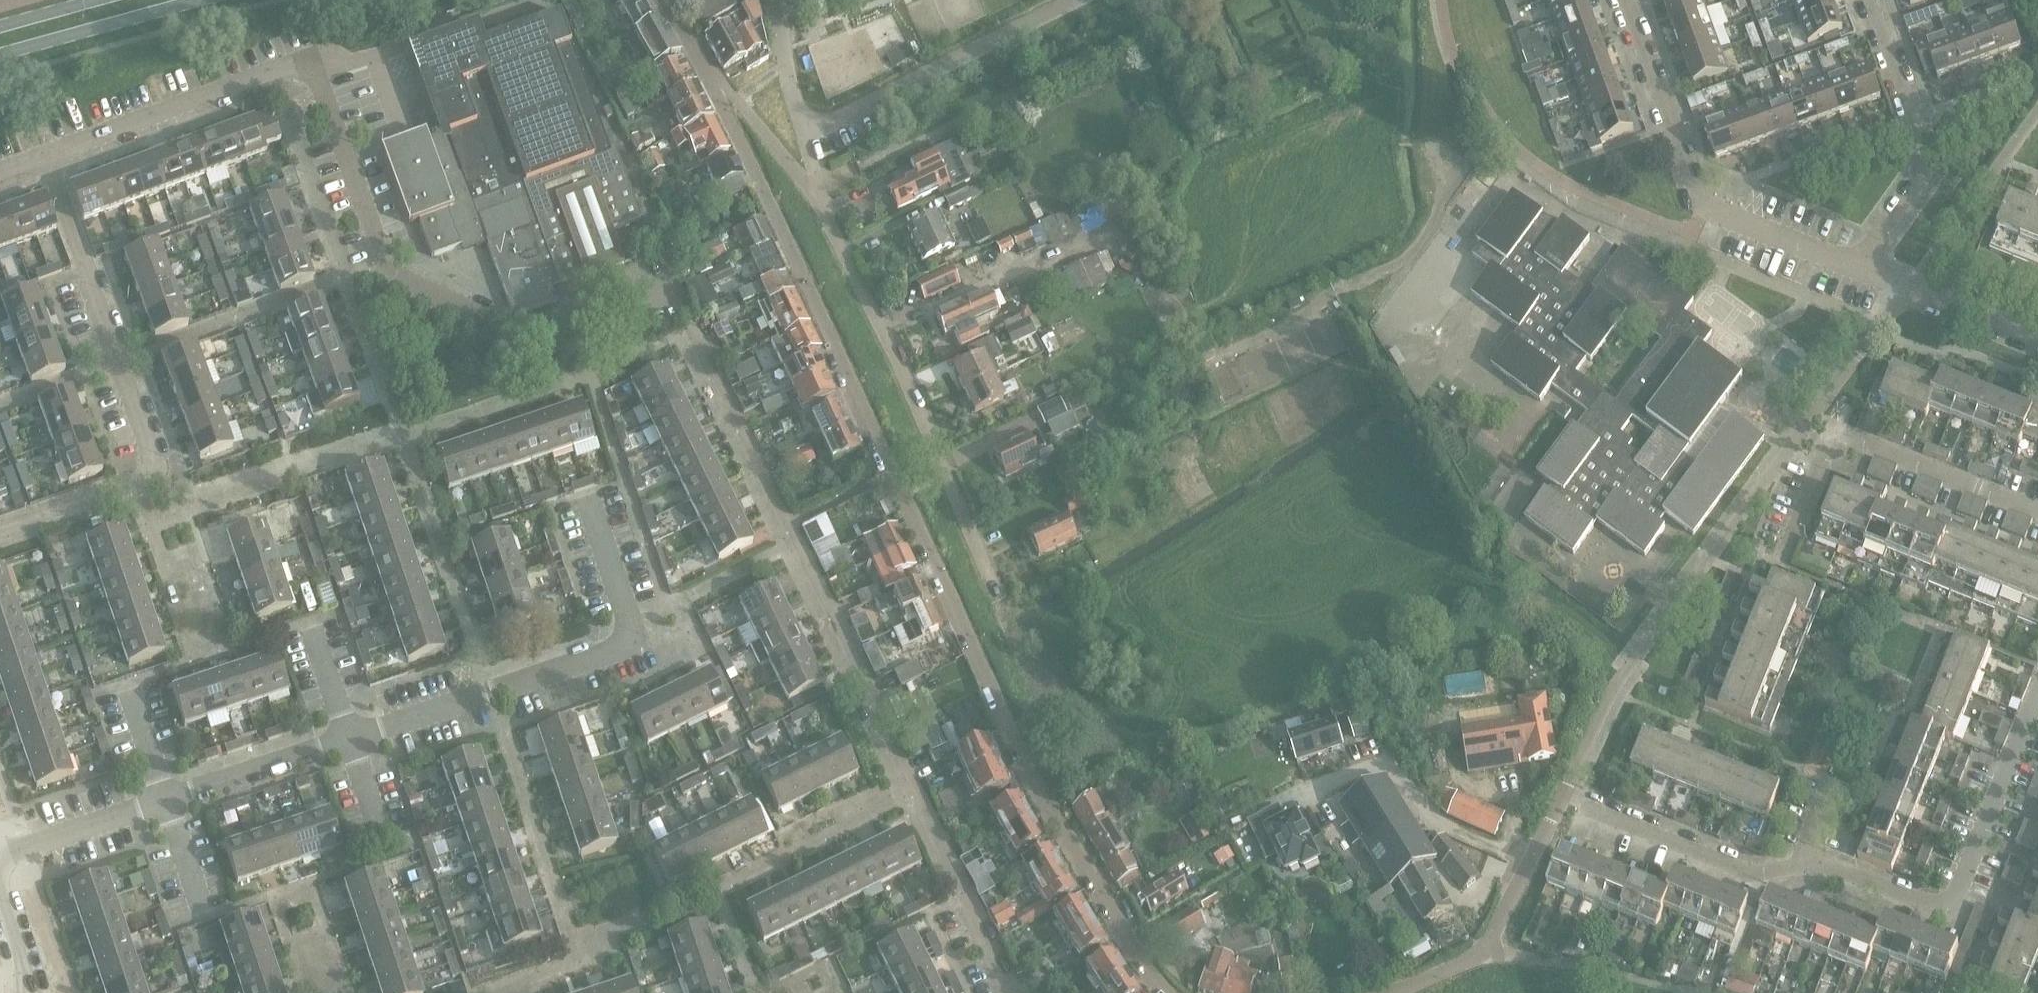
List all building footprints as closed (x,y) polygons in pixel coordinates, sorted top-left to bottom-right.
[(561,1),(571,20),(579,16),(582,14),(575,0),(562,0),(561,1)] [(651,0),(619,0),(631,23),(635,31),(660,17),(651,0)] [(688,15),(694,12),(703,27),(736,9),(731,0),(711,0),(706,2),(705,0),(680,0),(688,15)] [(1505,2),(1510,14),(1518,11),(1514,0),(1510,0),(1505,2)] [(1555,20),(1589,7),(1586,0),(1547,0),(1555,20)] [(1664,2),(1672,23),(1706,10),(1702,0),(1671,0),(1664,2)] [(1740,11),(1748,8),(1745,0),(1736,0),(1740,11)] [(1793,1),(1801,21),(1835,9),(1832,0),(1796,0),(1793,1)] [(1948,3),(1936,7),(1939,16),(1951,11),(1948,3)] [(726,27),(708,37),(706,38),(724,72),(742,62),(747,72),(770,60),(756,5),(723,22),(726,27)] [(1589,7),(1555,20),(1562,40),(1596,28),(1589,7)] [(1936,7),(1925,12),(1928,20),(1939,16),(1936,7)] [(1835,9),(1801,21),(1809,43),(1843,30),(1835,9)] [(1706,10),(1672,23),(1679,43),(1714,30),(1706,10)] [(1518,11),(1510,14),(1514,25),(1522,22),(1518,11)] [(486,27),(419,52),(417,53),(444,126),(426,133),(426,132),(425,132),(382,148),(410,225),(419,221),(432,257),(454,249),(456,253),(487,242),(514,317),(558,301),(552,286),(583,275),(585,279),(624,264),(612,230),(642,219),(616,149),(611,151),(561,13),(491,39),(486,27)] [(2009,13),(1987,21),(2000,55),(2021,47),(2009,13)] [(579,16),(571,20),(577,30),(584,27),(579,16)] [(680,52),(660,17),(635,31),(625,36),(637,58),(647,53),(654,66),(680,52)] [(1767,20),(1759,23),(1763,35),(1771,32),(1767,20)] [(1987,21),(1967,28),(1980,62),(2000,55),(1987,21)] [(1746,28),(1750,40),(1759,37),(1754,25),(1746,28)] [(1596,28),(1562,40),(1570,61),(1604,48),(1596,28)] [(1967,28),(1947,35),(1959,70),(1980,62),(1967,28)] [(1714,30),(1679,43),(1687,63),(1721,51),(1714,30)] [(1771,32),(1763,35),(1768,47),(1776,44),(1771,32)] [(1959,70),(1947,35),(1916,47),(1926,74),(1935,70),(1938,78),(1959,70)] [(1759,37),(1750,40),(1755,52),(1763,49),(1759,37)] [(1528,39),(1520,42),(1524,54),(1533,51),(1528,39)] [(1848,40),(1836,44),(1840,52),(1851,48),(1848,40)] [(1836,44),(1825,48),(1828,57),(1840,52),(1836,44)] [(1604,48),(1570,61),(1577,81),(1611,68),(1604,48)] [(1533,51),(1524,54),(1529,66),(1537,63),(1533,51)] [(1721,51),(1687,63),(1695,85),(1729,72),(1721,51)] [(1808,55),(1796,59),(1799,67),(1811,63),(1808,55)] [(1796,59),(1784,63),(1787,71),(1799,67),(1796,59)] [(697,86),(684,60),(651,76),(664,102),(669,100),(697,86)] [(1868,64),(1847,72),(1860,106),(1881,99),(1868,64)] [(1611,68),(1577,81),(1584,101),(1619,89),(1611,68)] [(1767,69),(1755,74),(1758,82),(1770,78),(1767,69)] [(1847,72),(1827,79),(1839,114),(1860,106),(1847,72)] [(1755,74),(1744,78),(1747,86),(1758,82),(1755,74)] [(1827,79),(1806,87),(1819,121),(1839,114),(1827,79)] [(1543,80),(1535,83),(1539,95),(1548,92),(1543,80)] [(1727,84),(1715,89),(1718,97),(1730,93),(1727,84)] [(705,101),(697,86),(669,100),(676,115),(705,101)] [(1806,87),(1786,94),(1799,129),(1819,121),(1806,87)] [(1619,89),(1584,101),(1592,121),(1626,109),(1619,89)] [(1715,89),(1703,93),(1706,101),(1718,97),(1715,89)] [(1548,92),(1539,95),(1544,107),(1552,103),(1548,92)] [(1786,94),(1766,102),(1778,136),(1799,129),(1786,94)] [(712,117),(705,101),(676,115),(681,126),(675,129),(677,134),(712,117)] [(1766,102),(1746,109),(1758,144),(1778,136),(1766,102)] [(611,106),(604,110),(608,118),(615,115),(611,106)] [(1592,121),(1580,126),(1590,153),(1602,148),(1600,143),(1634,130),(1626,109),(1592,121)] [(1746,109),(1725,117),(1738,151),(1758,144),(1746,109)] [(281,141),(271,114),(234,128),(246,161),(267,153),(265,147),(281,141)] [(729,150),(712,117),(677,134),(673,136),(679,148),(691,143),(692,144),(689,147),(692,153),(696,153),(701,163),(729,150)] [(1725,117),(1704,125),(1716,159),(1738,151),(1725,117)] [(1558,120),(1550,123),(1554,135),(1562,132),(1558,120)] [(246,161),(234,128),(213,135),(225,168),(246,161)] [(1562,132),(1554,135),(1559,147),(1567,144),(1562,132)] [(638,152),(655,143),(650,135),(641,140),(638,134),(630,138),(638,152)] [(225,168),(213,135),(193,142),(205,176),(225,168)] [(916,175),(888,189),(899,211),(939,191),(941,196),(943,195),(965,185),(970,182),(957,154),(961,152),(956,141),(910,162),(916,175)] [(205,176),(193,142),(173,150),(185,183),(205,176)] [(185,183),(173,150),(152,157),(165,191),(185,183)] [(165,191),(152,157),(132,165),(144,198),(165,191)] [(717,189),(742,177),(734,159),(709,171),(717,189)] [(144,198),(132,165),(112,172),(124,206),(144,198)] [(294,168),(282,172),(285,181),(288,189),(300,184),(294,168)] [(124,206),(112,172),(92,180),(104,213),(124,206)] [(104,213),(92,180),(71,188),(83,221),(104,213)] [(279,183),(257,191),(260,199),(282,191),(279,183)] [(981,184),(969,190),(973,199),(985,193),(981,184)] [(965,185),(943,195),(951,211),(972,201),(965,185)] [(2035,207),(2037,200),(2037,193),(2030,190),(2025,203),(2011,197),(1990,249),(2015,259),(2035,207)] [(1659,524),(1666,514),(1695,536),(1730,487),(1765,440),(1720,407),(1740,380),(1741,381),(1743,379),(1702,348),(1713,334),(1685,313),(1694,301),(1623,248),(1591,292),(1566,273),(1590,240),(1563,220),(1558,226),(1550,220),(1546,225),(1540,221),(1544,215),(1514,193),(1478,242),(1482,244),(1476,252),(1492,265),(1472,291),(1474,292),(1473,294),(1522,331),(1515,340),(1513,339),(1493,366),(1541,401),(1553,386),(1589,413),(1578,428),(1574,425),(1538,474),(1554,485),(1548,493),(1546,491),(1526,519),(1574,554),(1594,527),(1591,525),(1595,519),(1646,556),(1666,529),(1659,524)] [(251,202),(249,194),(237,199),(239,206),(251,202)] [(58,230),(45,197),(24,205),(37,238),(58,230)] [(291,218),(283,197),(250,209),(258,230),(291,218)] [(204,198),(192,202),(196,214),(208,209),(204,198)] [(239,206),(237,199),(225,203),(228,211),(239,206)] [(37,238),(24,205),(4,212),(16,245),(37,238)] [(2035,207),(2015,259),(2037,268),(2037,266),(2037,208),(2035,207)] [(211,217),(208,209),(196,214),(198,221),(211,217)] [(4,212),(0,214),(0,251),(16,245),(4,212)] [(198,221),(196,214),(184,218),(187,226),(198,221)] [(940,215),(909,230),(924,262),(956,247),(940,215)] [(291,218),(258,230),(265,250),(298,238),(291,218)] [(763,218),(734,232),(745,256),(751,254),(773,243),(774,243),(773,243),(763,219),(763,218)] [(1055,218),(1040,224),(1041,225),(1049,243),(1049,244),(1064,237),(1063,236),(1068,234),(1066,229),(1061,232),(1055,218)] [(170,232),(168,224),(156,229),(158,236),(170,232)] [(1041,225),(1014,237),(1022,255),(1049,243),(1041,225)] [(158,236),(156,229),(144,233),(147,241),(158,236)] [(222,243),(218,231),(210,234),(214,246),(222,243)] [(209,248),(204,236),(197,239),(201,250),(209,248)] [(298,238),(265,250),(272,271),(306,258),(298,238)] [(130,247),(127,239),(115,244),(117,251),(130,247)] [(1010,240),(997,246),(1001,253),(1013,247),(1010,240)] [(712,242),(690,253),(697,267),(709,261),(719,257),(712,242)] [(166,264),(158,243),(125,255),(132,276),(166,264)] [(226,255),(222,243),(214,246),(219,258),(226,255)] [(786,272),(773,243),(751,254),(764,282),(786,272)] [(117,251),(115,244),(103,248),(106,255),(117,251)] [(213,260),(209,248),(201,250),(206,263),(213,260)] [(306,258),(272,271),(280,292),(314,279),(306,258)] [(60,264),(48,268),(50,276),(62,271),(60,264)] [(173,284),(166,264),(132,276),(140,296),(173,284)] [(735,279),(729,266),(708,277),(714,289),(735,279)] [(48,268),(36,273),(39,280),(43,278),(50,276),(48,268)] [(960,286),(952,268),(919,284),(926,301),(960,286)] [(233,272),(225,275),(230,287),(237,284),(233,272)] [(786,272),(764,282),(742,292),(745,300),(765,291),(770,301),(794,290),(786,272)] [(1064,275),(1055,279),(1059,288),(1068,284),(1064,275)] [(212,280),(216,292),(224,289),(219,277),(212,280)] [(22,286),(19,279),(7,283),(10,291),(22,286)] [(241,296),(234,298),(237,307),(253,301),(245,281),(237,284),(241,296)] [(882,281),(874,284),(880,295),(890,289),(887,283),(882,281)] [(0,286),(0,294),(10,291),(7,283),(0,286)] [(173,284),(140,296),(147,317),(181,305),(173,284)] [(237,284),(230,287),(234,298),(241,296),(237,284)] [(42,309),(34,288),(1,301),(9,322),(42,309)] [(224,289),(216,292),(221,303),(228,301),(224,289)] [(794,290),(770,301),(759,306),(770,330),(775,328),(779,338),(810,324),(794,290)] [(937,316),(947,336),(955,332),(962,347),(990,334),(987,327),(977,332),(973,324),(999,312),(990,292),(937,316)] [(287,311),(295,332),(328,320),(320,298),(287,311)] [(181,305),(147,317),(155,338),(188,326),(181,305)] [(1023,310),(1020,316),(1023,321),(1024,320),(1028,319),(1031,317),(1027,308),(1023,310)] [(49,330),(42,309),(9,322),(16,342),(49,330)] [(328,320),(295,332),(285,335),(292,356),(302,352),(336,340),(328,320)] [(1029,323),(1007,334),(1014,348),(1036,337),(1029,323)] [(779,338),(771,342),(782,364),(782,365),(816,349),(821,346),(817,339),(810,324),(779,338)] [(57,350),(49,330),(16,342),(24,362),(57,350)] [(248,336),(252,348),(260,345),(255,333),(248,336)] [(973,360),(955,369),(965,390),(994,376),(1000,373),(994,362),(1003,358),(993,337),(968,349),(973,360)] [(234,341),(239,353),(246,350),(242,338),(234,341)] [(336,340),(302,352),(310,372),(343,360),(336,340)] [(162,357),(170,378),(203,365),(195,344),(162,357)] [(260,345),(252,348),(256,359),(264,357),(260,345)] [(57,350),(24,362),(32,383),(65,371),(57,350)] [(246,350),(239,353),(243,364),(251,362),(246,350)] [(827,374),(818,354),(785,369),(794,389),(827,374)] [(343,360),(310,372),(317,392),(351,380),(343,360)] [(759,371),(754,360),(734,370),(740,381),(759,371)] [(212,362),(203,365),(170,378),(177,398),(210,386),(220,382),(212,362)] [(1880,398),(1902,407),(1916,373),(1893,364),(1880,398)] [(667,367),(633,384),(642,404),(677,388),(667,367)] [(609,373),(612,378),(617,376),(615,370),(609,373)] [(262,376),(267,388),(274,385),(270,373),(262,376)] [(1939,382),(1916,373),(1902,407),(1926,417),(1930,409),(1930,408),(1929,408),(1940,382),(1939,382)] [(836,394),(827,374),(794,389),(784,393),(790,405),(799,400),(803,409),(836,394)] [(1966,384),(1942,374),(1939,382),(1940,382),(1929,408),(1930,408),(1930,409),(1952,418),(1966,384)] [(994,376),(965,390),(975,413),(1020,392),(1015,382),(999,389),(994,376)] [(249,381),(253,392),(261,390),(257,378),(249,381)] [(746,383),(744,384),(749,396),(752,395),(763,390),(757,378),(746,383)] [(317,392),(306,397),(314,418),(358,401),(351,380),(317,392)] [(1988,393),(1966,384),(1952,418),(1975,427),(1988,393)] [(274,385),(267,388),(271,400),(279,397),(274,385)] [(210,386),(177,398),(185,418),(218,406),(210,386)] [(677,388),(642,404),(652,424),(686,407),(677,388)] [(38,402),(46,423),(79,411),(72,390),(38,402)] [(261,390),(253,392),(258,405),(265,402),(261,390)] [(790,405),(784,393),(762,404),(767,415),(790,405)] [(2011,402),(1988,393),(1975,427),(1997,436),(2011,402)] [(1060,400),(1039,410),(1045,424),(1066,414),(1060,400)] [(616,402),(608,406),(612,418),(621,415),(616,402)] [(2032,410),(2011,402),(1997,436),(2019,445),(2023,437),(2023,436),(2022,436),(2032,410)] [(2035,402),(2032,410),(2022,436),(2023,436),(2023,437),(2037,443),(2037,404),(2035,402)] [(582,405),(561,412),(573,448),(594,441),(582,405)] [(812,417),(823,441),(851,428),(841,405),(812,417)] [(1563,405),(1557,413),(1566,420),(1572,411),(1563,405)] [(218,406),(185,418),(192,439),(225,426),(218,406)] [(686,407),(652,424),(661,443),(696,426),(686,407)] [(268,410),(261,413),(264,422),(272,420),(268,410)] [(79,411),(46,423),(53,443),(87,431),(79,411)] [(561,412),(540,419),(552,455),(573,448),(561,412)] [(0,416),(0,421),(2,426),(9,423),(10,423),(7,414),(0,416)] [(278,417),(282,429),(289,427),(285,415),(278,417)] [(540,419),(520,426),(532,462),(552,455),(540,419)] [(276,431),(272,420),(264,422),(269,434),(276,431)] [(9,423),(2,426),(6,438),(14,435),(9,423)] [(622,423),(615,426),(619,438),(627,435),(622,423)] [(225,426),(192,439),(200,460),(233,447),(225,426)] [(520,426),(499,433),(511,469),(532,462),(520,426)] [(696,426),(661,443),(671,462),(705,446),(696,426)] [(1883,426),(1879,436),(1890,440),(1894,431),(1883,426)] [(851,428),(823,441),(833,465),(862,452),(851,428)] [(87,431),(53,443),(61,464),(94,451),(87,431)] [(1906,436),(1894,431),(1890,440),(1902,445),(1906,436)] [(1005,477),(1006,479),(1039,464),(1034,452),(1044,448),(1037,432),(994,452),(1000,466),(998,470),(1000,475),(1005,477)] [(499,433),(479,440),(491,476),(511,469),(499,433)] [(14,435),(6,438),(10,450),(18,447),(14,435)] [(627,435),(619,438),(623,451),(632,447),(627,435)] [(479,440),(458,447),(470,483),(491,476),(479,440)] [(794,442),(776,450),(780,459),(798,451),(794,442)] [(1927,444),(1924,454),(1936,459),(1940,449),(1927,444)] [(705,446),(671,462),(681,482),(715,465),(705,446)] [(458,447),(437,454),(449,490),(470,483),(458,447)] [(808,449),(785,459),(791,472),(814,462),(808,449)] [(1951,454),(1940,449),(1936,459),(1947,463),(1951,454)] [(94,451),(61,464),(69,485),(102,473),(94,451)] [(1886,462),(1875,457),(1871,467),(1883,471),(1886,462)] [(2024,461),(2020,471),(2032,476),(2036,466),(2024,461)] [(1898,466),(1886,462),(1883,471),(1894,476),(1898,466)] [(1972,462),(1968,472),(1980,477),(1984,467),(1972,462)] [(24,464),(17,467),(21,478),(28,476),(24,464)] [(346,477),(353,498),(389,487),(382,465),(346,477)] [(636,465),(629,468),(633,479),(641,477),(636,465)] [(715,465),(681,482),(690,501),(724,484),(715,465)] [(1883,471),(1871,467),(1867,476),(1879,481),(1883,471)] [(1996,471),(1984,467),(1980,477),(1992,481),(1996,471)] [(3,472),(8,483),(15,480),(11,469),(3,472)] [(1894,476),(1883,471),(1879,481),(1890,486),(1894,476)] [(1920,475),(1918,480),(1916,485),(1928,489),(1932,480),(1920,475)] [(28,476),(21,478),(25,490),(33,488),(28,476)] [(596,476),(584,480),(587,489),(599,485),(596,476)] [(641,477),(633,479),(637,492),(646,488),(641,477)] [(15,480),(8,483),(12,495),(20,492),(15,480)] [(572,484),(575,493),(587,489),(584,480),(572,484)] [(1815,538),(1840,548),(1861,497),(1860,497),(1865,484),(1855,480),(1850,493),(1836,487),(1815,538)] [(1943,485),(1932,480),(1928,489),(1939,494),(1943,485)] [(724,484),(690,501),(700,520),(734,504),(724,484)] [(1928,489),(1916,485),(1912,494),(1924,499),(1928,489)] [(0,488),(0,496),(8,493),(5,486),(0,488)] [(389,487),(353,498),(360,519),(396,507),(389,487)] [(1872,502),(1861,497),(1840,548),(1860,556),(1862,556),(1880,513),(1888,493),(1878,488),(1872,502)] [(1939,494),(1928,489),(1924,499),(1936,504),(1939,494)] [(555,490),(543,494),(546,503),(558,499),(555,490)] [(1065,502),(1071,515),(1091,506),(1085,493),(1065,502)] [(1965,493),(1963,497),(1961,503),(1973,508),(1977,498),(1965,493)] [(531,498),(534,507),(546,503),(543,494),(531,498)] [(312,513),(320,510),(316,497),(308,500),(312,513)] [(1989,503),(1977,498),(1973,508),(1986,513),(1989,503)] [(22,499),(13,502),(16,510),(25,507),(22,499)] [(1973,508),(1961,503),(1957,512),(1970,517),(1973,508)] [(514,504),(502,508),(505,517),(517,513),(514,504)] [(734,504),(700,520),(709,540),(743,523),(734,504)] [(1892,518),(1880,513),(1862,556),(1860,556),(1858,563),(1883,573),(1903,522),(1908,508),(1898,504),(1892,518)] [(650,506),(642,509),(647,521),(655,518),(650,506)] [(396,507),(360,519),(367,539),(403,528),(396,507)] [(490,512),(493,521),(505,517),(502,508),(490,512)] [(1986,513),(1973,508),(1970,517),(1982,522),(1986,513)] [(2009,511),(2008,515),(2006,521),(2017,525),(2021,516),(2009,511)] [(1915,526),(1903,522),(1883,573),(1905,582),(1925,531),(1930,517),(1920,513),(1915,526)] [(484,524),(481,515),(469,519),(472,528),(484,524)] [(1028,533),(1039,557),(1077,539),(1066,515),(1028,533)] [(2033,521),(2021,516),(2017,525),(2029,530),(2033,521)] [(314,520),(319,533),(327,530),(323,517),(314,520)] [(655,518),(647,521),(651,534),(660,530),(655,518)] [(300,523),(304,536),(313,533),(308,520),(300,523)] [(2017,525),(2006,521),(2002,530),(2014,535),(2017,525)] [(1937,535),(1925,531),(1905,582),(1926,591),(1929,584),(1930,584),(1950,533),(1952,526),(1942,522),(1937,535)] [(743,523),(709,540),(719,559),(753,543),(743,523)] [(228,537),(236,558),(271,546),(264,525),(228,537)] [(1962,538),(1950,533),(1930,584),(1953,593),(1973,542),(1978,529),(1968,525),(1962,538)] [(2029,530),(2017,525),(2014,535),(2025,540),(2029,530)] [(907,546),(898,526),(864,540),(872,561),(907,546)] [(403,528),(367,539),(374,560),(410,548),(403,528)] [(87,541),(94,564),(130,552),(123,529),(87,541)] [(544,532),(548,544),(551,543),(556,541),(552,529),(544,532)] [(327,530),(319,533),(323,545),(331,542),(327,530)] [(313,533),(304,536),(308,547),(317,544),(313,533)] [(472,546),(480,568),(515,556),(508,534),(472,546)] [(1985,547),(1973,542),(1953,593),(1975,602),(1995,551),(2000,538),(1990,534),(1985,547)] [(556,541),(551,543),(548,544),(552,556),(560,554),(556,541)] [(1806,542),(1802,552),(1809,555),(1813,545),(1806,542)] [(2007,556),(1995,551),(1975,602),(1997,611),(2018,560),(2017,560),(2023,547),(2012,542),(2007,556)] [(271,546),(236,558),(243,579),(278,567),(271,546)] [(916,566),(907,546),(872,561),(886,592),(906,584),(901,573),(916,566)] [(664,547),(656,550),(661,562),(669,559),(664,547)] [(839,570),(853,564),(847,547),(832,553),(839,570)] [(410,548),(374,560),(381,580),(417,568),(410,548)] [(2018,560),(1997,611),(2019,620),(2037,574),(2037,553),(2035,551),(2029,565),(2018,560)] [(130,552),(94,564),(101,584),(137,572),(130,552)] [(515,556),(480,568),(486,588),(522,576),(515,556)] [(328,562),(333,574),(341,571),(337,559),(328,562)] [(669,559),(661,562),(665,575),(674,571),(669,559)] [(53,564),(57,576),(65,573),(61,561),(53,564)] [(314,564),(318,576),(326,574),(322,561),(314,564)] [(43,580),(51,578),(47,565),(39,568),(43,580)] [(278,567),(243,579),(249,599),(285,587),(278,567)] [(39,568),(33,571),(37,582),(43,580),(39,568)] [(417,568),(381,580),(388,601),(424,589),(417,568)] [(11,591),(3,569),(0,570),(0,594),(11,591)] [(558,573),(562,585),(570,582),(566,570),(558,573)] [(341,571),(333,574),(337,586),(345,583),(341,571)] [(137,572),(101,584),(108,605),(144,592),(137,572)] [(1729,572),(1724,583),(1733,587),(1738,576),(1729,572)] [(65,573),(57,576),(61,588),(69,585),(65,573)] [(326,574),(318,576),(322,588),(330,585),(326,574)] [(1768,588),(1755,582),(1751,593),(1764,598),(1815,618),(1825,594),(1774,574),(1768,588)] [(2019,620),(2037,628),(2037,574),(2019,620)] [(522,576),(486,588),(493,608),(529,596),(522,576)] [(1748,579),(1738,576),(1733,587),(1743,591),(1748,579)] [(51,578),(43,580),(47,592),(55,590),(51,578)] [(570,582),(562,585),(566,598),(574,595),(570,582)] [(882,599),(875,602),(882,617),(900,609),(902,613),(929,600),(921,582),(882,599)] [(1733,587),(1724,583),(1719,595),(1729,599),(1733,587)] [(285,587),(249,599),(257,621),(292,609),(285,587)] [(740,603),(750,623),(784,606),(774,587),(740,603)] [(857,596),(862,608),(875,602),(882,599),(877,587),(857,596)] [(1743,591),(1733,587),(1729,599),(1738,603),(1743,591)] [(424,589),(388,601),(395,621),(431,609),(424,589)] [(0,594),(0,617),(18,611),(11,591),(0,594)] [(144,592),(108,605),(115,625),(151,613),(144,592)] [(529,596),(493,608),(500,630),(545,614),(538,593),(529,596)] [(1742,615),(1755,620),(1756,620),(1807,640),(1815,618),(1764,598),(1759,610),(1746,605),(1742,615)] [(342,602),(346,614),(355,612),(351,599),(342,602)] [(929,600),(902,613),(908,625),(895,631),(903,649),(922,641),(920,636),(943,626),(931,600),(929,600)] [(67,605),(71,617),(79,614),(75,602),(67,605)] [(750,623),(738,629),(748,649),(750,648),(794,626),(784,606),(750,623)] [(53,609),(57,621),(65,619),(61,607),(53,609)] [(431,609),(395,621),(402,642),(438,630),(431,609)] [(0,617),(0,640),(24,632),(18,611),(0,617)] [(355,612),(346,614),(350,627),(359,624),(355,612)] [(151,613),(115,625),(122,646),(158,634),(151,613)] [(79,614),(71,617),(75,629),(83,626),(79,614)] [(864,614),(850,620),(855,631),(869,625),(864,614)] [(1711,616),(1706,628),(1716,632),(1720,620),(1711,616)] [(65,619),(57,621),(61,633),(69,631),(65,619)] [(1730,624),(1720,620),(1716,632),(1725,636),(1730,624)] [(1733,637),(1746,642),(1747,642),(1798,662),(1807,640),(1756,620),(1755,620),(1750,632),(1737,627),(1733,637)] [(803,645),(794,626),(750,648),(759,667),(769,662),(803,645)] [(713,627),(705,631),(711,642),(719,638),(713,627)] [(1716,632),(1706,628),(1701,640),(1711,644),(1716,632)] [(438,630),(402,642),(409,663),(445,651),(438,630)] [(0,640),(0,663),(31,653),(24,632),(0,640)] [(1725,636),(1716,632),(1711,644),(1721,648),(1725,636)] [(158,634),(122,646),(129,667),(165,655),(158,634)] [(1957,636),(1948,658),(1982,671),(1991,650),(1957,636)] [(356,643),(360,656),(369,653),(365,641),(356,643)] [(1724,659),(1737,665),(1738,664),(1789,685),(1798,662),(1747,642),(1746,642),(1741,655),(1728,649),(1724,659)] [(80,646),(84,658),(93,655),(89,643),(80,646)] [(874,644),(864,649),(874,674),(885,669),(874,644)] [(803,645),(769,662),(779,682),(813,666),(803,645)] [(723,647),(715,651),(720,662),(728,658),(723,647)] [(67,650),(71,662),(79,660),(75,648),(67,650)] [(0,663),(0,679),(2,685),(38,673),(31,653),(0,663)] [(369,653),(360,656),(365,668),(373,665),(369,653)] [(93,655),(84,658),(88,670),(97,667),(93,655)] [(277,656),(255,663),(267,698),(289,691),(277,656)] [(728,658),(720,662),(725,673),(733,669),(728,658)] [(1948,658),(1939,680),(1973,693),(1982,671),(1948,658)] [(79,660),(71,662),(75,674),(83,672),(79,660)] [(1693,661),(1688,673),(1698,677),(1703,665),(1693,661)] [(923,676),(916,662),(894,672),(901,686),(923,676)] [(255,663),(235,670),(247,705),(267,698),(255,663)] [(1715,682),(1728,687),(1729,687),(1780,707),(1789,685),(1738,664),(1737,665),(1732,677),(1719,672),(1715,682)] [(1712,669),(1703,665),(1698,677),(1707,680),(1712,669)] [(813,666),(779,682),(789,701),(822,684),(813,666)] [(235,670),(215,677),(227,712),(247,705),(235,670)] [(710,672),(690,682),(706,715),(726,706),(710,672)] [(38,673),(2,685),(9,706),(45,694),(38,673)] [(1698,677),(1688,673),(1684,684),(1693,688),(1698,677)] [(2022,675),(2018,685),(2027,689),(2032,679),(2022,675)] [(215,677),(194,684),(206,719),(227,712),(215,677)] [(1707,680),(1698,677),(1693,688),(1703,692),(1707,680)] [(1939,680),(1930,702),(1964,716),(1973,693),(1939,680)] [(690,682),(670,691),(686,725),(706,715),(690,682)] [(186,726),(206,719),(194,684),(174,691),(186,726)] [(735,689),(740,700),(748,697),(742,685),(735,689)] [(2027,689),(2018,685),(2013,699),(2022,702),(2027,689)] [(1710,694),(1706,704),(1771,730),(1780,707),(1729,687),(1728,687),(1723,699),(1710,694)] [(85,705),(93,702),(89,689),(80,692),(85,705)] [(670,691),(651,701),(667,735),(686,725),(670,691)] [(45,694),(9,706),(16,726),(52,714),(45,694)] [(748,697),(740,700),(746,711),(753,707),(748,697)] [(1523,721),(1463,731),(1469,772),(1527,763),(1560,758),(1549,698),(1521,703),(1523,721)] [(647,744),(667,735),(651,701),(631,710),(647,744)] [(93,702),(85,705),(88,716),(97,713),(93,702)] [(1921,725),(1921,726),(1947,737),(1946,738),(1954,741),(1964,716),(1930,702),(1921,725)] [(813,705),(802,710),(806,719),(818,713),(813,705)] [(1306,731),(1290,737),(1299,763),(1344,748),(1329,705),(1300,715),(1306,731)] [(795,725),(806,719),(802,710),(790,716),(795,725)] [(52,714),(16,726),(22,746),(59,735),(52,714)] [(623,727),(619,715),(611,717),(615,730),(623,727)] [(1369,733),(1364,717),(1350,721),(1355,738),(1369,733)] [(539,731),(546,753),(582,741),(574,719),(539,731)] [(2004,720),(2000,730),(2010,734),(2014,724),(2004,720)] [(1913,722),(1904,746),(1938,760),(1946,738),(1947,737),(1921,726),(1921,725),(1913,722)] [(290,724),(277,729),(280,736),(292,732),(290,724)] [(775,724),(763,729),(767,738),(779,732),(775,724)] [(627,739),(623,727),(615,730),(619,741),(627,739)] [(94,732),(98,744),(106,742),(102,729),(94,732)] [(266,732),(269,740),(280,736),(277,729),(266,732)] [(751,735),(753,739),(755,744),(767,738),(763,729),(751,735)] [(2010,734),(2000,730),(1995,743),(2005,747),(2010,734)] [(1631,765),(1655,774),(1669,740),(1645,731),(1631,765)] [(59,735),(22,746),(29,767),(66,755),(59,735)] [(249,738),(237,742),(240,750),(251,746),(249,738)] [(842,739),(821,749),(838,784),(858,774),(842,739)] [(958,755),(944,762),(952,781),(966,774),(968,777),(1003,760),(997,747),(994,748),(990,739),(957,753),(958,755)] [(1691,749),(1669,740),(1655,774),(1677,783),(1691,749)] [(582,741),(546,753),(553,773),(589,762),(582,741)] [(110,754),(106,742),(98,744),(102,756),(110,754)] [(228,754),(240,750),(237,742),(225,746),(228,754)] [(733,744),(722,749),(725,757),(737,752),(733,744)] [(1450,780),(1444,744),(1423,747),(1429,783),(1450,780)] [(1938,760),(1904,746),(1895,768),(1929,782),(1938,760)] [(207,761),(219,757),(216,749),(205,753),(207,761)] [(715,762),(725,757),(722,749),(711,755),(715,762)] [(821,749),(801,759),(818,793),(838,784),(821,749)] [(1713,758),(1691,749),(1677,783),(1699,792),(1713,758)] [(442,763),(450,785),(485,773),(478,752),(442,763)] [(709,752),(701,756),(706,766),(715,762),(711,755),(709,752)] [(66,755),(29,767),(37,789),(73,777),(66,755)] [(1960,755),(1956,766),(1966,770),(1970,759),(1960,755)] [(624,758),(629,771),(637,768),(633,756),(624,758)] [(1736,767),(1713,758),(1699,792),(1722,801),(1736,767)] [(801,759),(782,768),(799,803),(818,793),(801,759)] [(1003,760),(968,777),(978,800),(1010,785),(1006,775),(1009,773),(1003,760)] [(560,793),(595,782),(589,762),(553,773),(560,793)] [(694,763),(683,768),(687,776),(698,771),(694,763)] [(714,779),(715,779),(726,774),(722,766),(710,771),(714,779)] [(1966,770),(1956,766),(1951,778),(1961,782),(1966,770)] [(1758,776),(1736,767),(1722,801),(1744,810),(1758,776)] [(637,768),(629,771),(633,782),(641,779),(637,768)] [(676,781),(687,776),(683,768),(672,774),(676,781)] [(778,813),(799,803),(782,768),(762,778),(778,813)] [(1929,782),(1895,768),(1886,791),(1920,804),(1929,782)] [(485,773),(450,785),(457,805),(492,794),(485,773)] [(703,775),(691,781),(695,789),(707,783),(703,775)] [(1781,785),(1758,776),(1744,810),(1767,819),(1781,785)] [(307,777),(295,781),(298,789),(310,786),(307,777)] [(1436,857),(1387,779),(1341,808),(1343,811),(1349,822),(1341,828),(1352,846),(1361,840),(1390,888),(1398,883),(1429,862),(1436,857)] [(683,795),(695,789),(691,781),(679,787),(683,795)] [(602,802),(595,782),(560,793),(567,814),(602,802)] [(286,784),(275,788),(278,797),(289,793),(286,784)] [(412,784),(404,786),(408,798),(416,796),(412,784)] [(2032,785),(2027,797),(2037,801),(2037,798),(2037,787),(2032,785)] [(266,801),(277,797),(278,797),(275,788),(263,792),(266,801)] [(1448,790),(1441,806),(1450,817),(1497,838),(1506,817),(1459,797),(1460,795),(1448,790)] [(1920,804),(1886,791),(1877,813),(1911,826),(1920,804)] [(1634,793),(1630,802),(1642,807),(1646,797),(1634,793)] [(492,794),(457,805),(464,826),(499,814),(492,794)] [(1019,795),(1001,806),(991,811),(1004,833),(1032,817),(1019,795)] [(660,796),(653,800),(658,811),(666,808),(660,796)] [(1079,797),(1071,802),(1086,828),(1104,816),(1093,797),(1083,803),(1079,797)] [(1657,802),(1646,797),(1642,807),(1654,812),(1657,802)] [(246,798),(234,802),(237,811),(248,806),(246,798)] [(1942,799),(1938,810),(1948,814),(1952,803),(1942,799)] [(651,815),(658,811),(653,800),(645,804),(651,815)] [(225,815),(237,811),(234,802),(222,806),(225,815)] [(326,802),(304,810),(304,811),(308,820),(320,855),(342,848),(326,802)] [(602,802),(567,814),(574,835),(609,823),(602,802)] [(751,802),(731,812),(747,846),(768,836),(751,802)] [(630,803),(631,816),(638,816),(639,803),(630,803)] [(411,807),(415,819),(423,816),(419,804),(411,807)] [(1218,807),(1210,811),(1214,820),(1222,816),(1218,807)] [(1279,807),(1250,822),(1257,837),(1268,832),(1280,856),(1287,871),(1302,864),(1304,868),(1319,861),(1310,842),(1311,841),(1307,833),(1307,832),(1305,832),(1302,826),(1297,816),(1286,821),(1279,807)] [(1948,814),(1938,810),(1933,823),(1943,827),(1948,814)] [(285,818),(288,827),(299,862),(320,855),(308,820),(304,811),(285,818)] [(1678,811),(1675,820),(1686,825),(1690,815),(1678,811)] [(731,812),(711,821),(728,856),(747,846),(731,812)] [(1104,816),(1086,828),(1098,850),(1117,839),(1110,826),(1116,822),(1110,813),(1104,816)] [(1911,826),(1877,813),(1868,835),(1902,849),(1911,826)] [(499,814),(464,826),(470,846),(506,835),(499,814)] [(1702,820),(1690,815),(1686,825),(1698,829),(1702,820)] [(423,816),(415,819),(419,831),(427,828),(423,816)] [(1032,817),(1004,833),(1017,855),(1045,838),(1032,817)] [(711,821),(692,831),(709,865),(728,856),(711,821)] [(2035,824),(2026,821),(2021,832),(2031,836),(2035,824)] [(609,823),(574,835),(581,855),(616,843),(609,823)] [(288,827),(267,834),(279,869),(299,862),(288,827)] [(1723,828),(1719,838),(1731,843),(1735,833),(1723,828)] [(692,831),(673,840),(690,875),(709,865),(692,831)] [(904,831),(884,841),(900,875),(921,865),(904,831)] [(2031,836),(2021,832),(2016,844),(2026,848),(2031,836)] [(1746,838),(1735,833),(1731,843),(1743,847),(1746,838)] [(267,834),(247,841),(258,876),(279,869),(267,834)] [(1480,879),(1445,834),(1432,844),(1444,861),(1443,865),(1463,891),(1480,879)] [(470,846),(459,850),(466,870),(477,867),(512,855),(506,835),(470,846)] [(1902,849),(1868,835),(1859,859),(1893,872),(1902,849)] [(2031,836),(2026,848),(2035,852),(2037,845),(2037,839),(2031,836)] [(1117,839),(1098,850),(1108,867),(1127,856),(1124,850),(1128,847),(1131,846),(1125,837),(1118,841),(1117,839)] [(669,885),(690,875),(673,840),(652,851),(669,885)] [(967,840),(958,845),(963,854),(972,849),(967,840)] [(238,882),(258,876),(247,841),(226,848),(238,882)] [(884,841),(864,850),(881,884),(900,875),(884,841)] [(1924,844),(1920,855),(1929,859),(1934,848),(1924,844)] [(425,848),(429,860),(437,857),(433,846),(425,848)] [(1050,847),(1033,857),(1022,864),(1035,885),(1063,869),(1050,847)] [(864,850),(845,860),(862,894),(881,884),(864,850)] [(1581,860),(1562,852),(1560,856),(1548,885),(1548,886),(1567,893),(1581,860)] [(512,855),(477,867),(484,887),(519,876),(512,855)] [(1929,859),(1920,855),(1915,867),(1925,871),(1929,859)] [(1179,876),(1148,893),(1127,856),(1108,867),(1122,890),(1135,883),(1142,896),(1141,897),(1150,914),(1188,892),(1179,876)] [(437,857),(429,860),(433,872),(441,869),(437,857)] [(2021,860),(2012,857),(2007,868),(2016,872),(2021,860)] [(845,860),(825,869),(842,903),(862,894),(845,860)] [(1581,860),(1567,893),(1585,901),(1599,867),(1581,860)] [(2031,864),(2021,860),(2016,872),(2026,876),(2031,864)] [(1454,908),(1436,878),(1438,877),(1429,862),(1398,883),(1425,923),(1454,908)] [(977,863),(966,869),(974,885),(985,879),(982,873),(977,863)] [(993,875),(990,877),(997,888),(999,886),(1014,878),(1007,867),(993,875)] [(1617,874),(1599,867),(1585,901),(1604,908),(1617,874)] [(417,871),(421,883),(429,881),(425,868),(417,871)] [(2016,872),(2007,868),(2002,880),(2012,884),(2016,872)] [(825,869),(806,879),(823,913),(842,903),(825,869)] [(1075,891),(1063,869),(1035,885),(1044,899),(1048,907),(1056,903),(1075,891)] [(142,873),(146,885),(154,882),(150,870),(142,873)] [(2026,876),(2016,872),(2012,884),(2021,888),(2026,876)] [(345,885),(353,906),(388,895),(381,873),(345,885)] [(1635,881),(1617,874),(1604,908),(1622,915),(1635,881)] [(70,887),(77,908),(113,897),(106,875),(70,887)] [(519,876),(484,887),(491,908),(526,896),(519,876)] [(1676,876),(1669,895),(1667,899),(1668,899),(1664,911),(1682,918),(1695,884),(1676,876)] [(806,879),(787,888),(804,922),(823,913),(806,879)] [(429,881),(421,883),(425,895),(433,892),(429,881)] [(1635,881),(1622,915),(1639,922),(1652,888),(1635,881)] [(158,895),(154,882),(146,885),(151,897),(158,895)] [(1695,884),(1682,918),(1700,925),(1714,891),(1695,884)] [(439,889),(443,901),(450,898),(447,887),(439,889)] [(787,888),(767,898),(784,932),(804,922),(787,888)] [(1652,888),(1639,922),(1657,929),(1664,911),(1668,899),(1667,899),(1669,895),(1652,888)] [(2037,904),(2037,892),(2029,889),(2025,899),(2037,904)] [(1733,899),(1714,891),(1700,925),(1719,933),(1733,899)] [(388,895),(353,906),(359,927),(395,915),(388,895)] [(526,896),(491,908),(498,928),(533,916),(526,896)] [(1755,913),(1737,959),(1747,963),(1754,945),(1770,951),(1776,937),(1787,908),(1789,903),(1771,896),(1769,900),(1763,916),(1755,913)] [(113,897),(77,908),(84,929),(120,917),(113,897)] [(454,910),(450,898),(443,901),(447,913),(454,910)] [(763,942),(784,932),(767,898),(747,908),(763,942)] [(1081,898),(1064,909),(1054,915),(1067,936),(1094,920),(1081,898)] [(927,899),(915,904),(919,913),(930,907),(927,899)] [(1024,926),(1058,906),(1056,903),(1048,907),(1044,899),(1017,915),(1024,926)] [(1719,933),(1715,942),(1733,949),(1748,910),(1750,906),(1733,899),(1719,933)] [(1808,910),(1789,903),(1787,908),(1776,937),(1794,944),(1808,910)] [(908,918),(919,913),(915,904),(904,910),(908,918)] [(1986,908),(1977,904),(1972,916),(1982,920),(1986,908)] [(2033,916),(2020,911),(2017,919),(2017,920),(2037,929),(2037,905),(2033,916)] [(1004,906),(991,912),(997,925),(1010,919),(1006,910),(1004,906)] [(1194,908),(1159,927),(1169,945),(1204,926),(1194,908)] [(1996,912),(1986,908),(1982,920),(1991,923),(1996,912)] [(1269,924),(1281,919),(1278,909),(1265,914),(1269,924)] [(431,912),(435,924),(443,921),(439,910),(431,912)] [(1826,918),(1808,910),(1794,944),(1812,951),(1826,918)] [(160,926),(168,923),(164,912),(156,915),(160,926)] [(221,927),(228,948),(263,936),(256,915),(221,927)] [(395,915),(359,927),(366,947),(402,936),(395,915)] [(2003,915),(1999,925),(2013,930),(2008,942),(2037,954),(2037,929),(2017,920),(2017,919),(2017,920),(2003,915)] [(498,928),(486,932),(493,953),(540,937),(533,916),(498,928)] [(1982,920),(1972,916),(1968,928),(1977,931),(1982,920)] [(120,917),(84,929),(91,949),(127,937),(120,917)] [(888,918),(876,923),(880,932),(892,926),(888,918)] [(1844,925),(1826,918),(1812,951),(1830,959),(1844,925)] [(1094,920),(1067,936),(1080,958),(1107,942),(1094,920)] [(1886,920),(1884,925),(1878,938),(1877,943),(1878,943),(1874,954),(1875,954),(1874,955),(1891,962),(1905,928),(1886,920)] [(1991,923),(1982,920),(1977,931),(1978,932),(1987,935),(1991,923)] [(443,921),(435,924),(439,936),(446,933),(443,921)] [(168,923),(160,926),(164,938),(172,936),(168,923)] [(869,937),(880,932),(876,923),(865,929),(869,937)] [(704,925),(668,936),(675,958),(711,946),(704,925)] [(1862,932),(1844,925),(1830,959),(1848,966),(1862,932)] [(1297,926),(1287,928),(1290,941),(1300,938),(1297,926)] [(453,930),(456,942),(464,939),(460,927),(453,930)] [(1923,935),(1905,928),(1891,962),(1909,969),(1923,935)] [(1977,931),(1968,928),(1963,939),(1974,943),(1978,932),(1977,931)] [(1878,938),(1862,932),(1848,966),(1866,973),(1874,954),(1874,955),(1875,954),(1874,954),(1878,943),(1877,943),(1878,938)] [(877,950),(888,970),(922,954),(912,933),(877,950)] [(926,937),(932,949),(940,945),(934,933),(926,937)] [(1941,942),(1923,935),(1909,969),(1928,976),(1941,942)] [(263,936),(228,948),(235,968),(270,956),(263,936)] [(402,936),(366,947),(373,968),(408,956),(402,936)] [(127,937),(91,949),(98,970),(133,958),(127,937)] [(849,937),(838,942),(842,951),(853,945),(849,937)] [(1999,964),(2037,980),(2037,954),(2008,942),(1994,937),(1990,947),(2004,953),(1999,964)] [(464,939),(456,942),(460,953),(468,951),(464,939)] [(1974,943),(1963,939),(1959,949),(1958,950),(1969,955),(1974,943)] [(826,948),(830,956),(842,951),(838,942),(826,948)] [(1959,949),(1941,942),(1928,976),(1945,983),(1949,973),(1950,974),(1954,962),(1958,954),(1957,953),(1958,950),(1959,949)] [(1035,947),(1030,950),(1035,957),(1040,954),(1045,951),(1040,944),(1035,947)] [(940,945),(932,949),(937,960),(945,956),(940,945)] [(711,946),(675,958),(682,978),(718,966),(711,946)] [(194,959),(194,958),(190,947),(183,949),(187,961),(194,959)] [(445,953),(449,965),(456,962),(452,950),(445,953)] [(1969,955),(1958,950),(1957,953),(1958,954),(1954,962),(1965,966),(1969,955)] [(1113,951),(1095,963),(1087,968),(1101,990),(1127,973),(1113,951)] [(1615,951),(1610,962),(1619,966),(1624,954),(1615,951)] [(170,955),(174,967),(182,964),(178,953),(170,955)] [(922,954),(888,970),(897,990),(931,973),(922,954)] [(270,956),(235,968),(242,989),(277,977),(270,956)] [(408,956),(373,968),(380,988),(415,977),(408,956)] [(810,956),(799,962),(798,962),(802,970),(814,964),(810,956)] [(1240,968),(1241,964),(1232,961),(1231,962),(1214,956),(1202,990),(1210,992),(1232,992),(1240,968)] [(639,957),(630,959),(634,971),(643,969),(639,957)] [(133,958),(98,970),(105,990),(140,978),(133,958)] [(1279,973),(1293,971),(1291,959),(1277,962),(1279,973)] [(1981,969),(1995,975),(1989,989),(1999,992),(2037,992),(2037,980),(1999,964),(1999,965),(1985,959),(1981,969)] [(456,962),(449,965),(452,977),(460,974),(456,962)] [(787,967),(791,975),(802,970),(798,962),(787,967)] [(1965,966),(1954,962),(1950,974),(1960,978),(1965,966)] [(185,976),(182,964),(174,967),(178,979),(185,976)] [(682,978),(687,992),(706,992),(725,987),(718,966),(682,978)] [(190,970),(194,982),(201,979),(197,967),(190,970)] [(1260,974),(1240,968),(1232,992),(1253,992),(1260,974)] [(643,969),(634,971),(638,984),(647,981),(643,969)] [(945,976),(951,988),(959,984),(953,972),(945,976)] [(897,990),(899,992),(939,992),(941,992),(931,973),(897,990)] [(1101,990),(1103,992),(1141,992),(1127,973),(1101,990)] [(1728,990),(1737,992),(1752,992),(1757,981),(1738,975),(1737,979),(1732,977),(1728,990)] [(242,989),(243,992),(283,992),(277,977),(242,989)] [(380,988),(382,992),(421,992),(415,977),(380,988)] [(105,990),(106,992),(145,992),(140,978),(105,990)] [(1290,978),(1285,979),(1287,992),(1294,992),(1292,978),(1290,978)] [(201,979),(194,982),(198,992),(199,992),(205,991),(201,979)] [(610,989),(611,992),(635,992),(632,981),(610,989)] [(449,986),(451,992),(464,992),(460,982),(449,986)] [(951,988),(953,992),(963,992),(959,984),(951,988)]
